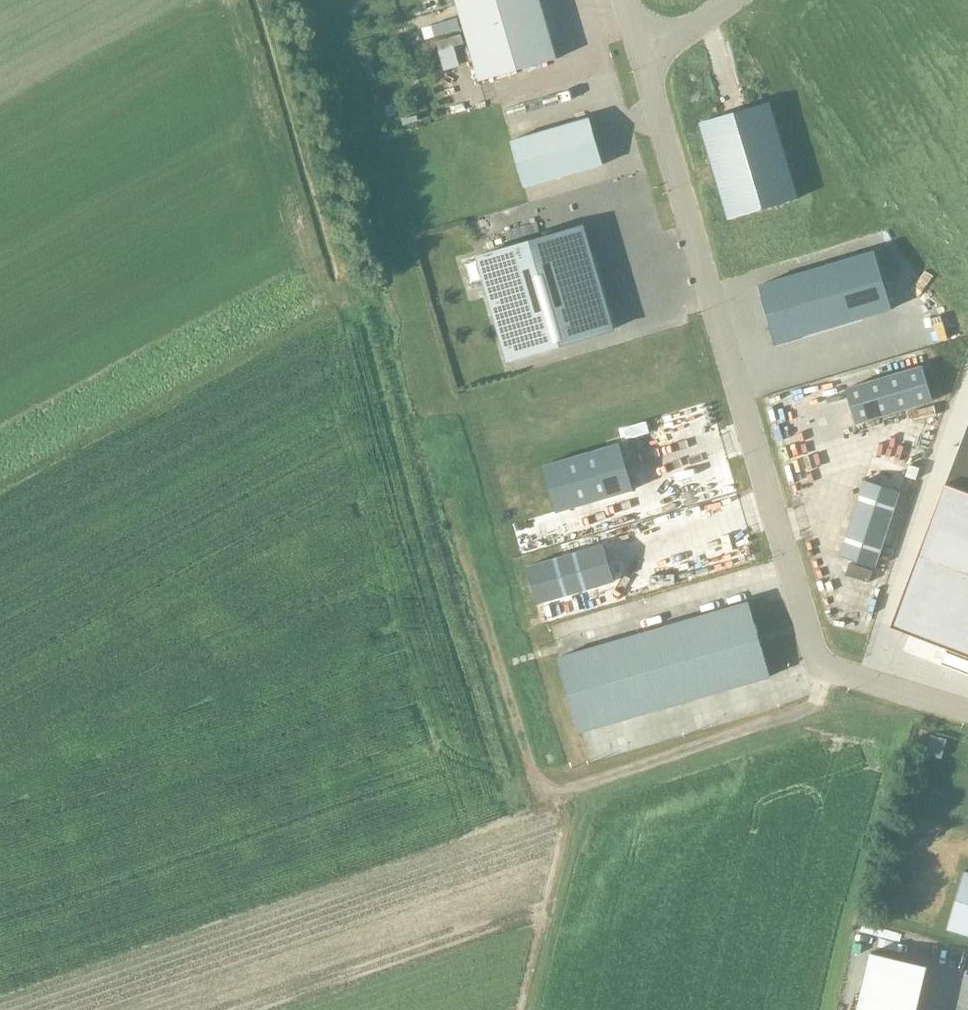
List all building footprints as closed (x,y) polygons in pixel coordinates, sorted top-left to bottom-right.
[(479,81),(557,59),(539,0),(455,0),(479,81)] [(434,26),(453,27),(454,16),(435,14),(434,26)] [(460,27),(430,34),(438,63),(467,56),(460,27)] [(797,198),(769,102),(699,123),(728,219),(797,198)] [(510,141),(524,187),(601,165),(588,118),(510,141)] [(609,331),(578,227),(481,255),(512,360),(609,331)] [(891,309),(874,251),(758,285),(775,343),(891,309)] [(922,366),(845,389),(855,425),(932,402),(922,366)] [(890,627),(967,656),(967,423),(890,627)] [(852,442),(871,435),(868,427),(849,434),(852,442)] [(619,444),(542,466),(555,513),(632,490),(619,444)] [(874,568),(899,492),(864,480),(840,556),(874,568)] [(603,544),(526,567),(537,604),(614,582),(603,544)] [(557,658),(567,692),(579,732),(769,676),(747,602),(557,658)] [(946,928),(967,935),(967,872),(963,871),(946,928)] [(856,1009),(916,1009),(926,966),(869,953),(856,1009)]
